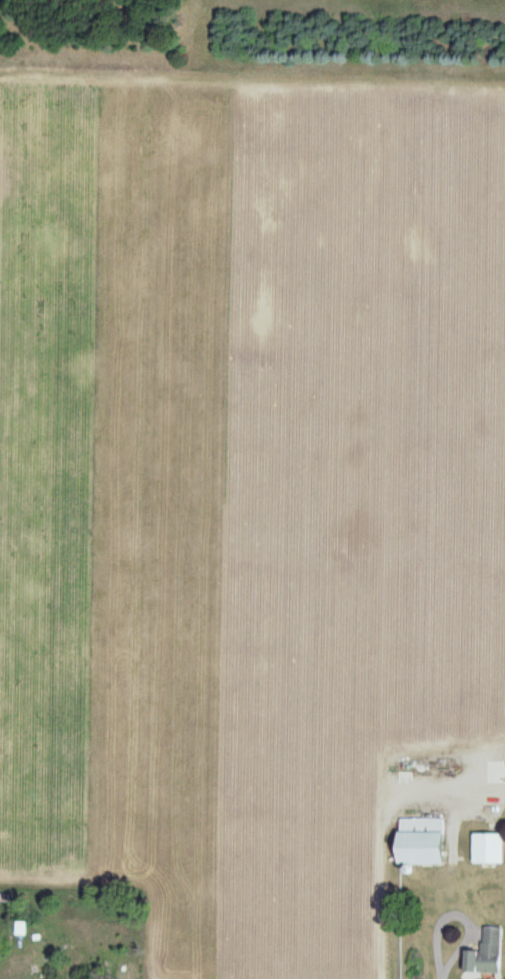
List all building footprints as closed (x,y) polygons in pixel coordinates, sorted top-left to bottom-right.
[(401,873),(418,873),(418,864),(451,863),(451,832),(443,832),(443,819),(400,819),(401,873)] [(504,863),(504,834),(474,834),(474,863),(504,863)] [(462,973),(501,974),(502,927),(484,927),(484,950),(462,950),(462,973)]
